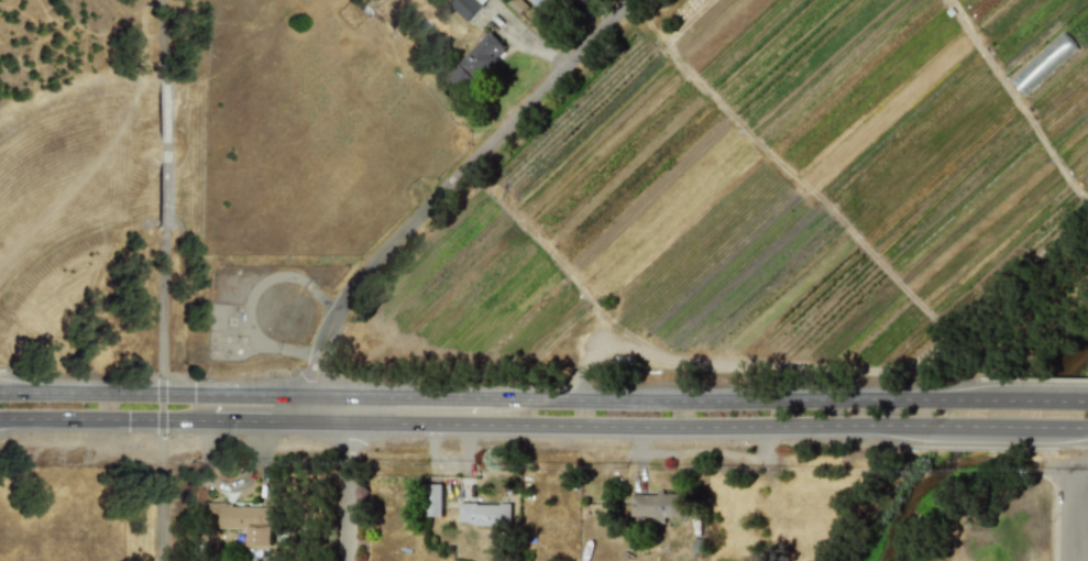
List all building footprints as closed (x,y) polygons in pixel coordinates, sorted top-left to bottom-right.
[(486,0),(454,0),(450,4),(468,20),(486,0)] [(447,75),(465,92),(507,50),(490,32),(447,75)] [(441,484),(425,484),(424,516),(441,516),(441,484)] [(630,516),(686,517),(688,493),(657,492),(657,494),(631,493),(630,516)] [(510,504),(459,503),(458,525),(510,525),(510,504)] [(273,506),(209,505),(208,528),(249,529),(248,546),(272,546),(273,506)]
